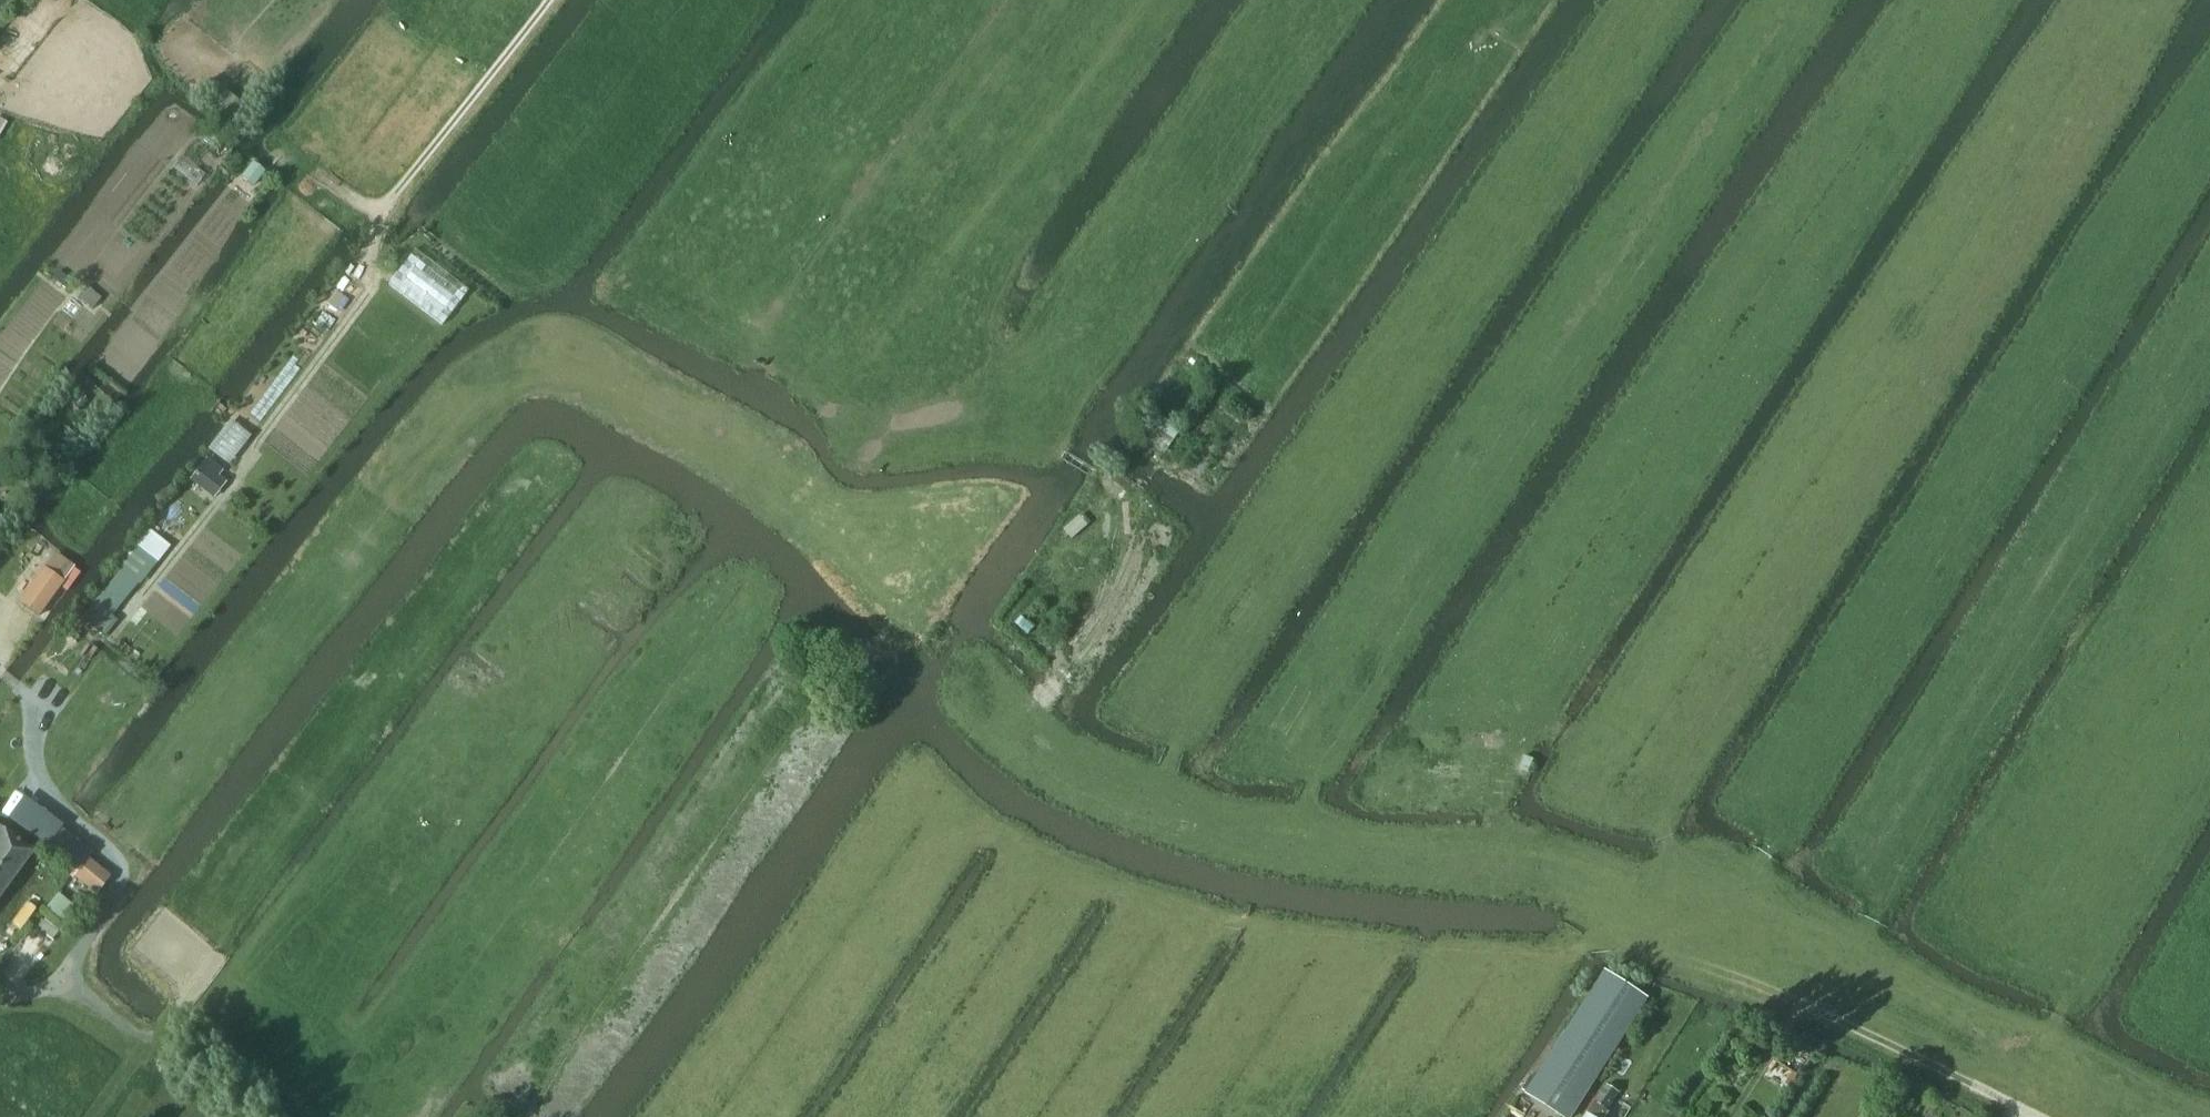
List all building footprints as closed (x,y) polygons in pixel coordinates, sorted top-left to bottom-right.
[(55,554),(19,604),(37,617),(59,587),(64,591),(66,592),(79,573),(72,568),(73,567),(55,554)] [(116,621),(93,603),(81,619),(104,637),(116,621)] [(32,852),(0,830),(0,897),(32,852)] [(1647,997),(1606,971),(1526,1094),(1563,1116),(1569,1116),(1647,997)] [(1606,1109),(1618,1092),(1606,1085),(1595,1102),(1606,1109)] [(1608,1113),(1594,1103),(1585,1116),(1605,1116),(1608,1113)]
